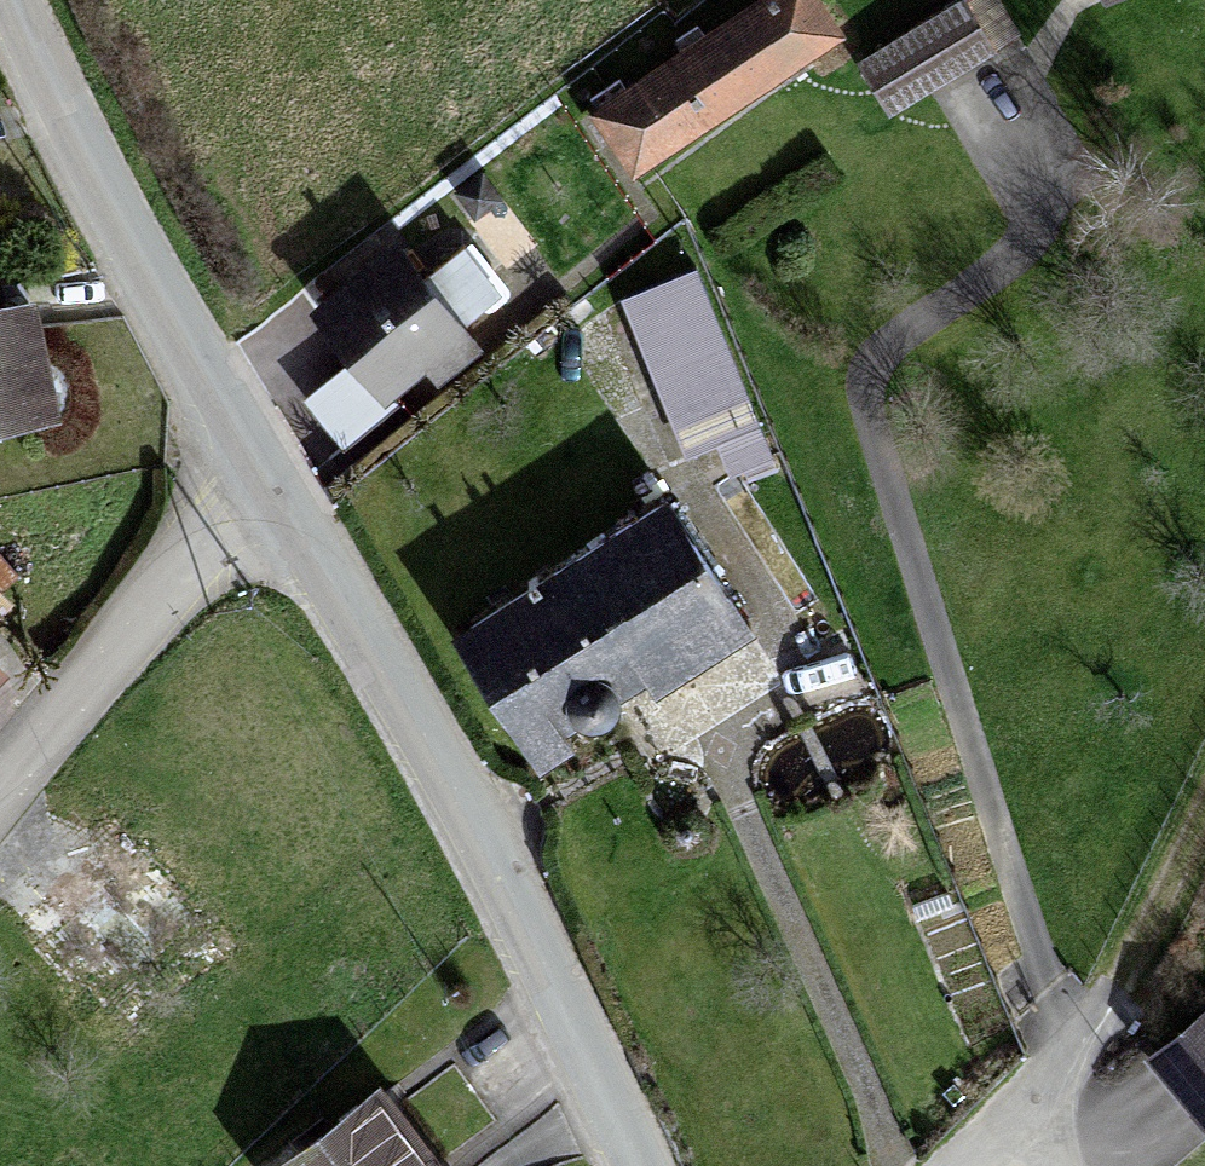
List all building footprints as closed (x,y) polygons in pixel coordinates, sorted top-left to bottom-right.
[(593,111),(634,171),(830,36),(805,0),(754,0),(593,111)] [(954,10),(856,63),(883,111),(980,58),(954,10)] [(380,244),(310,305),(389,396),(459,336),(380,244)] [(638,281),(572,324),(596,359),(661,316),(638,281)] [(0,298),(0,412),(45,402),(21,293),(0,298)] [(712,317),(642,343),(685,456),(718,444),(763,562),(800,548),(712,317)] [(655,508),(444,628),(515,753),(560,728),(552,715),(719,620),(655,508)] [(1142,1067),(1204,1142),(1204,1014),(1142,1067)] [(364,1089),(259,1165),(420,1165),(364,1089)]
